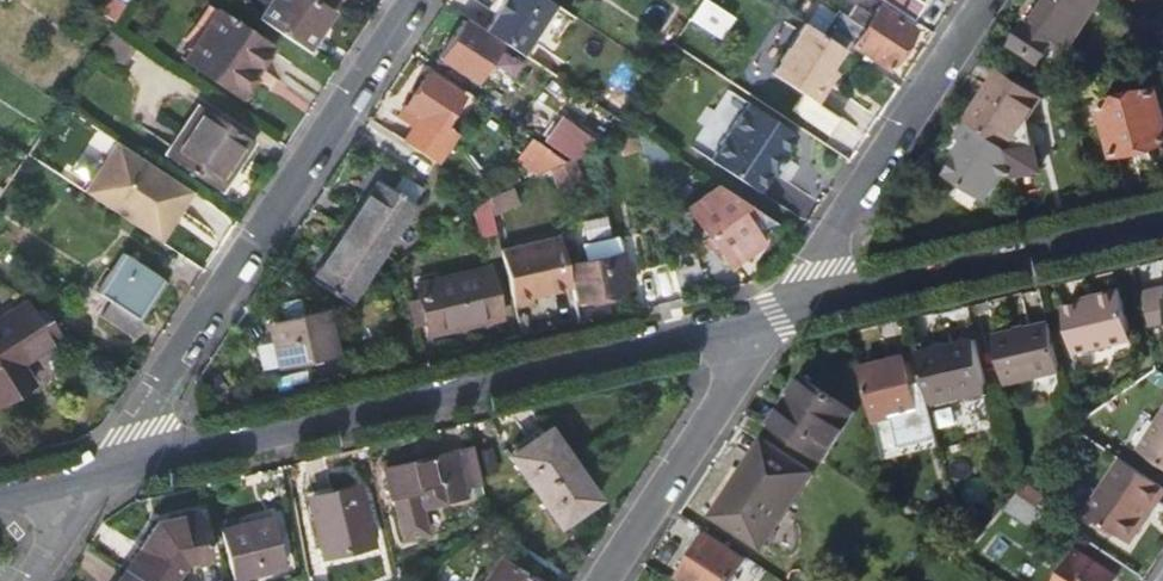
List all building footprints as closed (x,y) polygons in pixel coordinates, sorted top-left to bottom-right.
[(258,19),(305,50),(330,12),(312,0),(270,0),(258,19)] [(548,0),(502,0),(495,12),(496,13),(484,30),(518,53),(552,3),(548,0)] [(716,37),(729,17),(704,0),(699,0),(687,18),(716,37)] [(875,6),(867,18),(840,0),(819,33),(842,48),(845,50),(848,44),(862,53),(858,59),(867,65),(871,59),(887,69),(913,30),(875,6)] [(912,21),(923,5),(915,0),(880,0),(912,21)] [(1016,40),(1044,59),(1066,26),(1077,32),(1097,0),(1049,0),(1035,21),(1031,18),(1016,40)] [(182,60),(215,11),(205,4),(190,27),(194,29),(177,57),(182,60)] [(215,11),(182,60),(238,96),(254,71),(270,46),(215,11)] [(687,18),(674,37),(716,65),(729,46),(716,37),(687,18)] [(462,19),(438,58),(476,83),(501,46),(462,19)] [(842,48),(804,23),(771,74),(799,92),(815,103),(829,82),(823,78),(842,48)] [(1005,56),(1047,84),(1051,79),(1036,70),(1039,65),(1011,48),(1005,56)] [(254,71),(238,96),(243,99),(260,75),(254,71)] [(1002,73),(969,122),(1010,151),(1015,175),(1016,177),(1042,172),(1035,139),(1023,131),(1044,100),(1002,73)] [(463,98),(428,75),(399,120),(413,129),(404,143),(438,165),(456,136),(444,128),(463,98)] [(1105,101),(1117,157),(1162,148),(1162,89),(1162,87),(1105,101)] [(799,92),(788,109),(827,135),(838,117),(815,103),(799,92)] [(748,103),(709,161),(757,192),(769,173),(772,174),(785,155),(782,153),(795,134),(748,103)] [(194,104),(161,155),(216,191),(249,140),(194,104)] [(561,120),(545,145),(570,161),(587,153),(602,147),(561,120)] [(1015,175),(1010,151),(969,122),(968,122),(957,138),(968,145),(947,176),(986,203),(1003,178),(1015,175)] [(549,171),(566,163),(533,139),(517,162),(537,176),(549,171)] [(152,240),(186,188),(116,141),(82,193),(152,240)] [(378,178),(417,202),(424,192),(384,168),(378,178)] [(378,178),(345,229),(383,254),(417,202),(378,178)] [(688,210),(730,266),(764,241),(757,234),(772,221),(718,185),(688,210)] [(472,209),(481,237),(497,233),(488,198),(472,209)] [(345,229),(313,279),(351,304),(383,254),(345,229)] [(568,264),(561,235),(553,237),(501,249),(515,305),(534,301),(532,295),(566,287),(573,286),(568,264)] [(590,259),(568,264),(573,286),(576,298),(625,287),(622,274),(628,271),(623,251),(621,251),(618,235),(586,243),(590,259)] [(113,254),(92,288),(108,300),(97,317),(129,338),(140,322),(132,315),(153,281),(113,254)] [(419,293),(425,319),(428,331),(502,316),(490,267),(416,282),(419,293)] [(1097,303),(1066,310),(1076,355),(1134,340),(1122,291),(1096,297),(1097,303)] [(410,323),(425,319),(419,293),(404,297),(410,323)] [(0,316),(0,405),(11,416),(35,392),(16,375),(56,334),(39,319),(44,313),(33,306),(20,318),(8,308),(0,316)] [(269,326),(279,368),(341,354),(332,312),(269,326)] [(993,333),(1005,381),(1062,368),(1050,319),(993,333)] [(921,351),(933,404),(990,392),(978,340),(921,351)] [(863,366),(875,419),(885,417),(918,409),(906,357),(863,366)] [(776,431),(831,467),(865,417),(810,381),(776,431)] [(1139,451),(1162,467),(1162,415),(1139,451)] [(875,419),(879,435),(888,434),(885,417),(875,419)] [(549,427),(545,430),(512,453),(561,526),(593,503),(597,500),(549,427)] [(764,442),(740,479),(788,511),(813,474),(764,442)] [(482,485),(474,447),(384,466),(390,497),(393,496),(402,537),(426,532),(421,508),(416,485),(445,480),(450,501),(466,498),(465,487),(482,485)] [(1085,514),(1128,542),(1152,505),(1157,508),(1162,499),(1162,487),(1121,459),(1085,514)] [(716,515),(764,548),(788,511),(740,479),(716,515)] [(445,480),(416,485),(421,508),(450,501),(445,480)] [(356,487),(311,497),(323,555),(369,544),(356,487)] [(1014,500),(1006,509),(1015,516),(1028,502),(1018,496),(1014,500)] [(129,572),(143,580),(174,580),(182,568),(211,562),(200,517),(154,527),(142,545),(145,547),(129,572)] [(234,577),(231,578),(232,580),(242,580),(242,576),(286,566),(274,518),(224,530),(234,577)] [(709,536),(681,578),(685,580),(737,580),(749,563),(709,536)] [(1078,552),(1059,580),(1114,580),(1116,577),(1078,552)] [(500,560),(486,580),(533,580),(500,560)] [(380,580),(397,580),(392,561),(377,565),(380,580)] [(129,572),(126,570),(119,580),(143,580),(129,572)]
